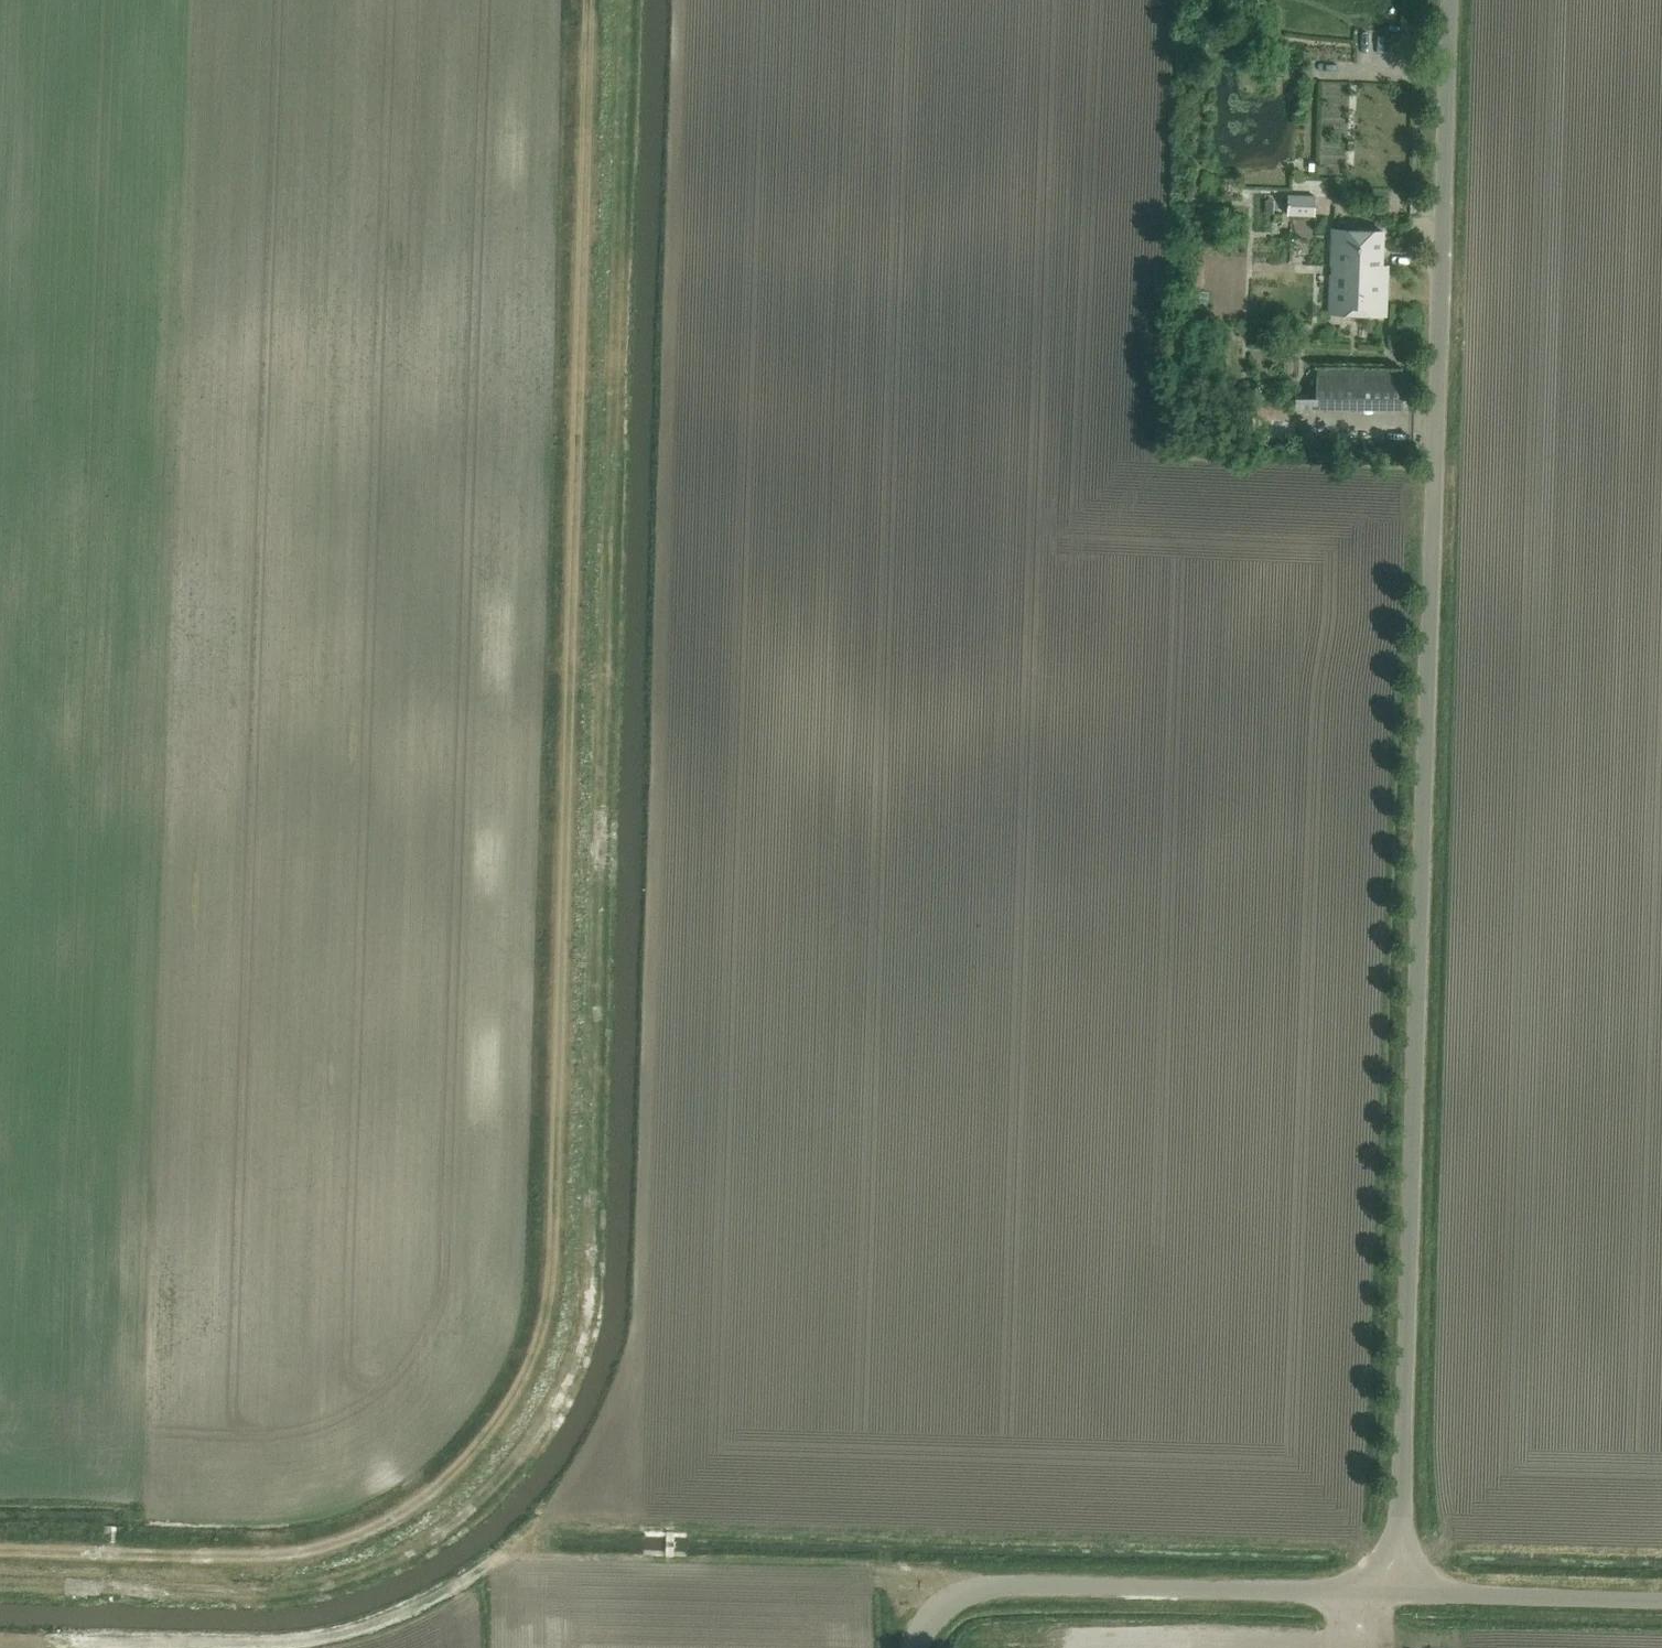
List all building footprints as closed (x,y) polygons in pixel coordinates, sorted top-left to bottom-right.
[(1316,196),(1288,195),(1288,216),(1315,217),(1316,196)] [(1383,231),(1334,229),(1331,313),(1385,316),(1387,266),(1382,266),(1383,231)] [(1403,377),(1317,376),(1317,408),(1403,409),(1403,377)]
